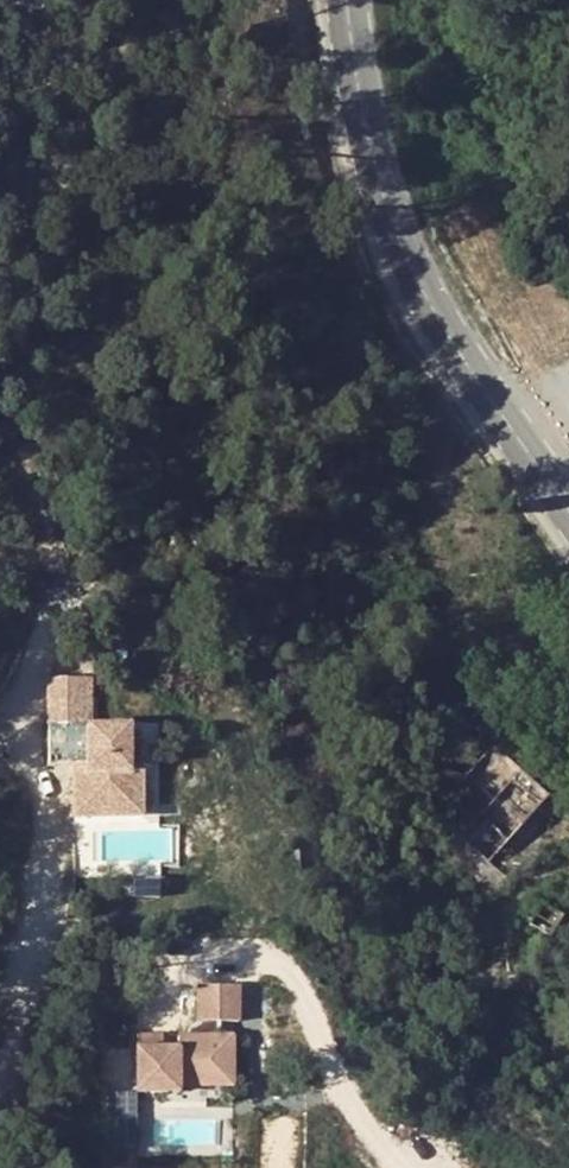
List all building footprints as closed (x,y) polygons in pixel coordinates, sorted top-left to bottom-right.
[(95,720),(97,675),(50,673),(49,718),(95,720)] [(434,728),(449,741),(407,788),(487,861),(544,798),(548,794),(494,746),(507,729),(480,705),(468,718),(465,724),(449,710),(434,728)] [(74,761),(74,816),(148,816),(148,767),(136,767),(136,720),(90,720),(90,761),(74,761)] [(544,798),(559,811),(568,800),(568,786),(507,729),(494,746),(548,794),(544,798)] [(244,1019),(243,982),(198,983),(199,1019),(244,1019)] [(239,1088),(239,1033),(187,1033),(187,1045),(139,1045),(139,1088),(239,1088)]
